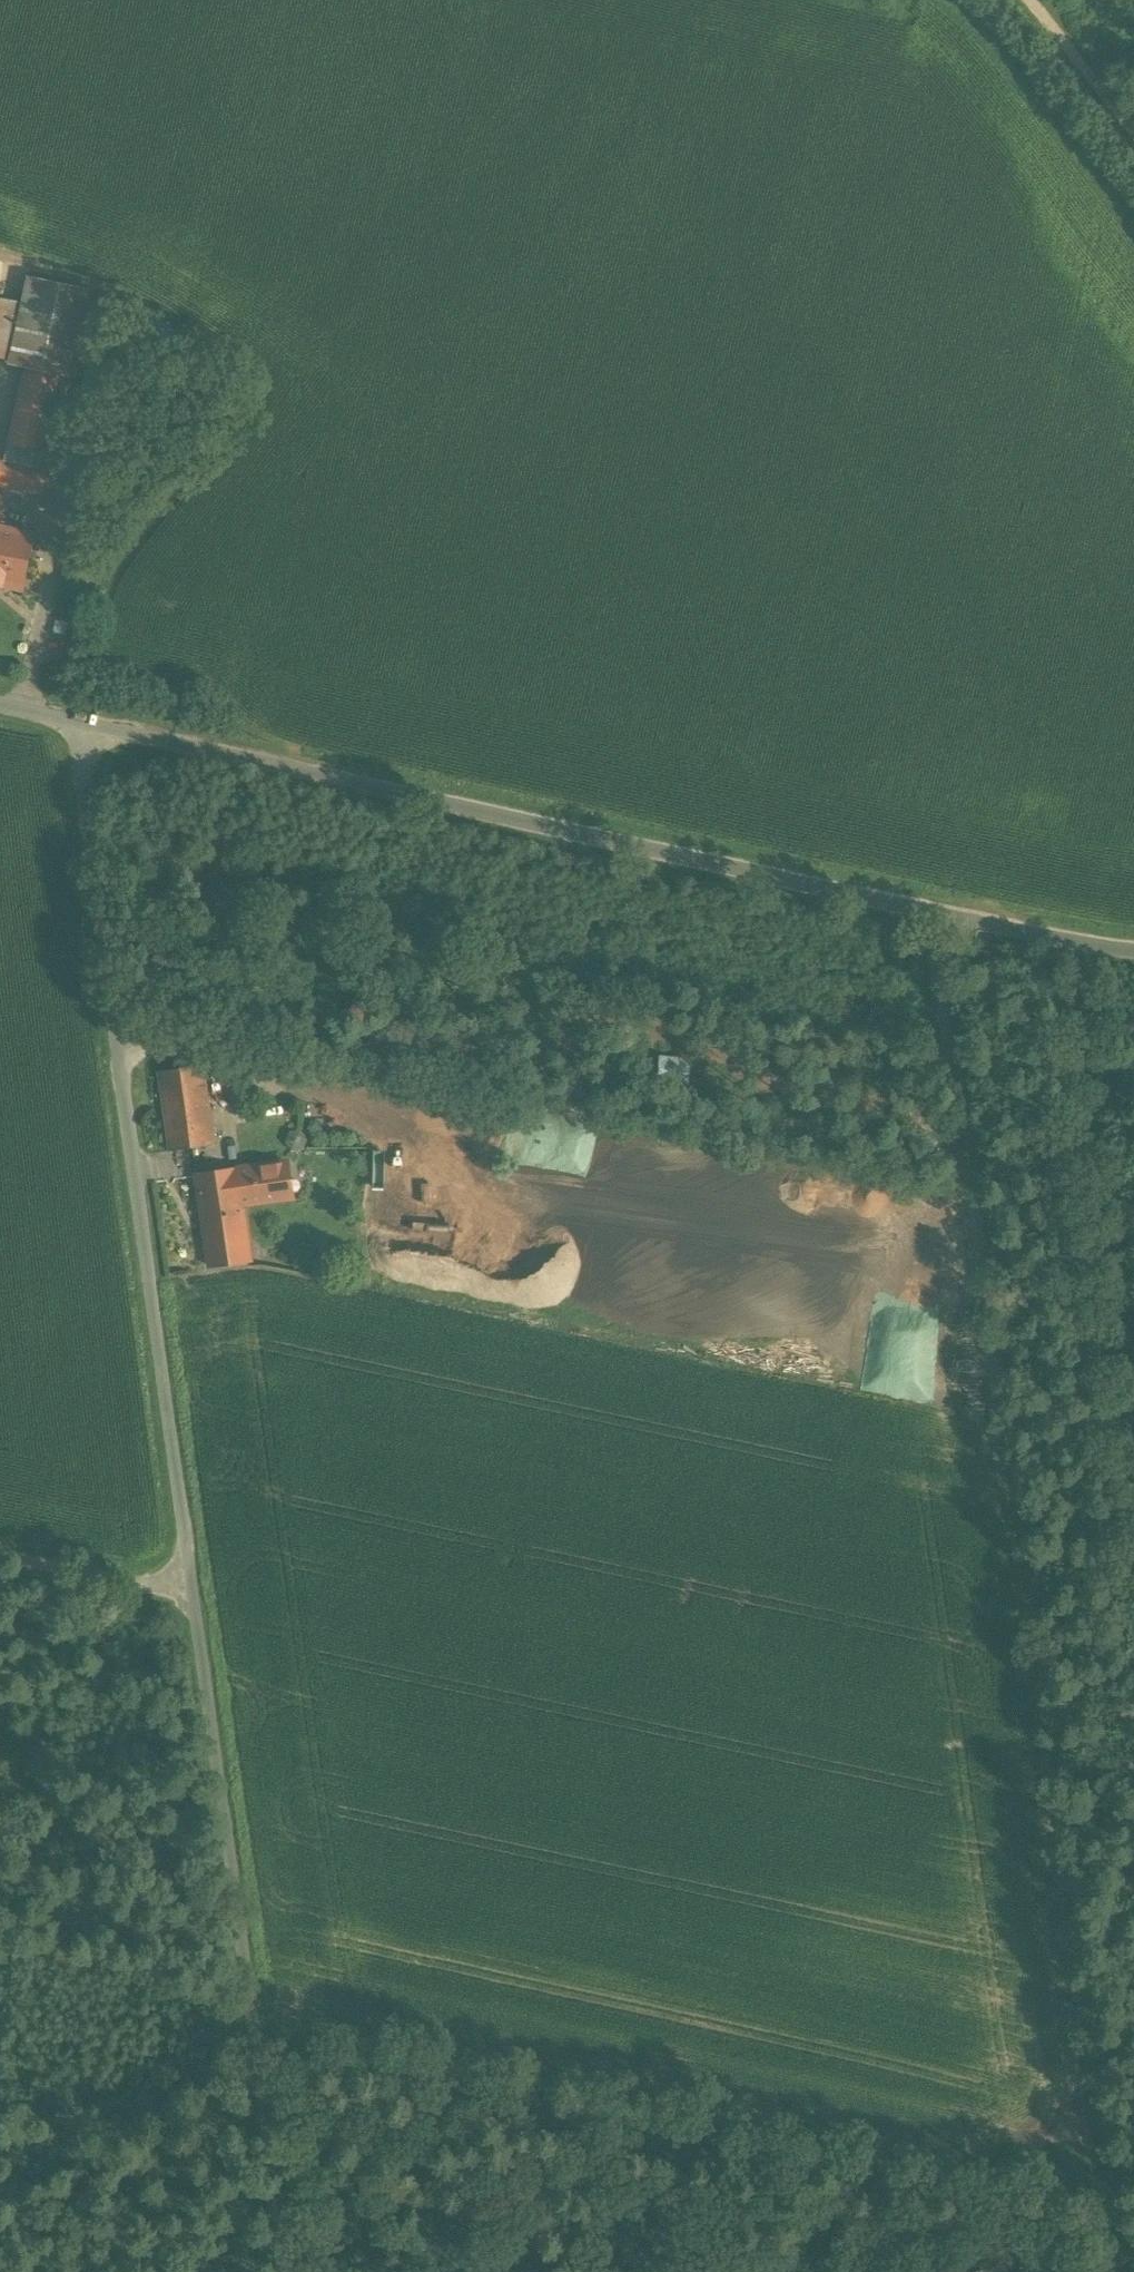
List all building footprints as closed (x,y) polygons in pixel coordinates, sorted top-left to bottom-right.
[(93,290),(29,277),(24,303),(12,359),(11,359),(11,362),(27,366),(60,373),(60,374),(75,377),(93,290)] [(0,298),(0,356),(11,359),(12,359),(24,303),(0,298)] [(60,373),(27,366),(10,443),(43,450),(60,374),(60,373)] [(43,450),(10,443),(6,460),(40,467),(43,450)] [(0,459),(0,484),(44,494),(48,469),(6,460),(0,459)] [(109,508),(87,503),(84,515),(106,520),(109,508)] [(23,588),(35,534),(0,526),(0,583),(23,588)] [(180,1039),(156,1043),(160,1071),(185,1067),(180,1039)] [(679,1063),(637,1056),(632,1085),(673,1093),(679,1063)] [(185,1067),(160,1071),(171,1150),(215,1144),(204,1064),(185,1067)] [(288,1161),(197,1175),(210,1266),(252,1260),(244,1204),(293,1196),(288,1161)]
